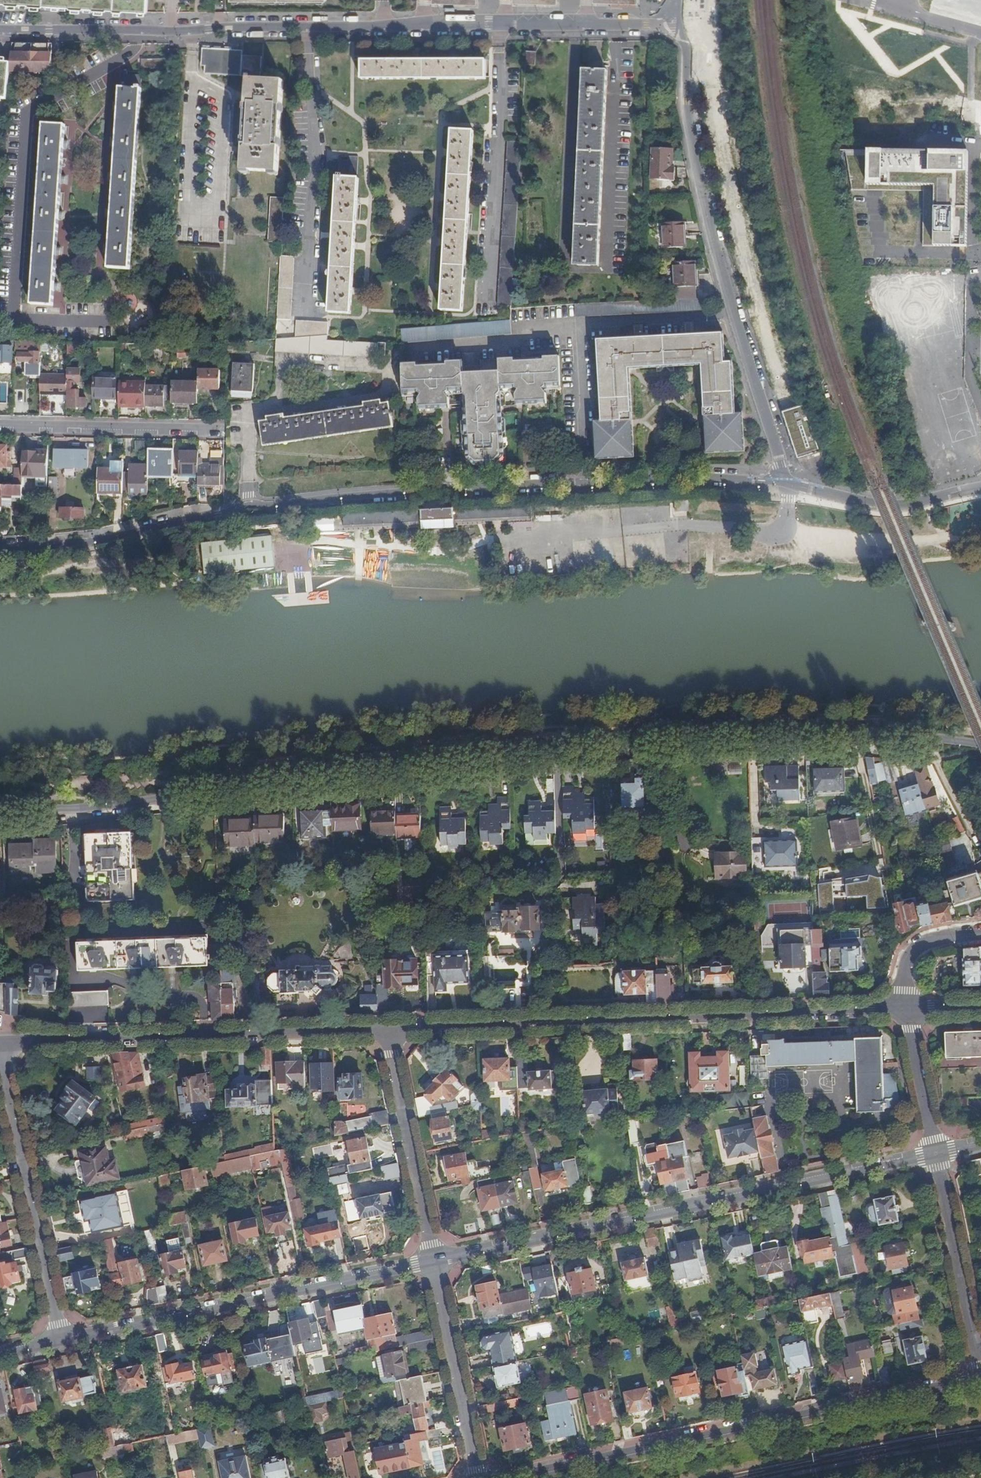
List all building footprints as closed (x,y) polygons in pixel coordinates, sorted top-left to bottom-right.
[(44,6),(54,7),(59,7),(70,8),(70,0),(44,0),(44,6)] [(148,13),(148,7),(149,0),(70,0),(70,8),(124,11),(124,7),(138,8),(138,12),(148,13)] [(11,56),(10,66),(9,75),(49,75),(52,71),(52,56),(49,56),(49,46),(15,46),(15,56),(11,56)] [(170,64),(178,64),(178,52),(170,52),(170,64)] [(242,56),(206,54),(205,76),(249,79),(249,81),(248,81),(243,172),(278,174),(284,83),(253,81),(253,79),(260,79),(262,59),(242,58),(242,56)] [(535,67),(535,55),(527,55),(526,67),(535,67)] [(388,63),(361,62),(361,82),(486,81),(486,62),(458,62),(459,60),(450,60),(450,62),(397,62),(397,61),(389,61),(388,63)] [(0,64),(0,103),(7,103),(9,80),(9,75),(10,66),(0,64)] [(573,265),(599,266),(607,73),(582,72),(573,265)] [(119,111),(117,141),(117,148),(115,177),(115,183),(113,213),(112,219),(110,248),(110,254),(109,268),(108,268),(108,270),(130,271),(131,270),(130,270),(141,92),(142,92),(142,91),(141,91),(142,78),(127,77),(127,73),(122,73),(121,90),(120,90),(120,91),(121,91),(120,105),(119,111)] [(59,221),(59,215),(61,185),(62,179),(64,150),(64,144),(65,129),(66,129),(66,128),(43,126),(43,127),(44,127),(32,305),(32,304),(32,306),(54,308),(54,306),(53,306),(54,292),(54,286),(56,257),(57,250),(59,221)] [(441,313),(462,314),(473,134),(451,132),(450,152),(449,152),(448,158),(450,158),(447,197),(446,197),(446,203),(447,203),(445,242),(443,242),(443,248),(444,248),(442,287),(441,287),(440,293),(442,293),(441,313)] [(511,308),(520,144),(507,143),(498,308),(511,308)] [(845,150),(852,190),(923,191),(923,245),(968,246),(968,156),(949,156),(949,157),(937,157),(937,153),(845,150)] [(667,170),(668,152),(652,151),(651,182),(674,183),(675,170),(672,170),(667,170)] [(328,315),(351,316),(352,296),(353,296),(353,291),(352,290),(357,206),(358,206),(358,201),(357,201),(359,181),(356,181),(358,159),(348,158),(347,162),(338,161),(337,180),(336,180),(328,315)] [(282,245),(284,200),(270,199),(268,244),(282,245)] [(664,251),(683,250),(682,237),(685,237),(684,225),(663,226),(664,251)] [(281,258),(278,322),(291,322),(294,259),(281,258)] [(693,277),(693,264),(674,265),(675,290),(696,289),(696,277),(693,277)] [(892,302),(903,297),(898,287),(887,292),(892,302)] [(575,318),(706,311),(706,298),(575,305),(575,318)] [(459,326),(459,340),(511,336),(510,322),(486,324),(459,326)] [(317,338),(327,337),(328,325),(296,323),(295,340),(317,338)] [(632,426),(632,419),(630,369),(630,362),(635,362),(636,362),(636,368),(657,367),(657,372),(662,372),(666,367),(671,371),(675,371),(675,367),(695,366),(695,360),(696,360),(702,360),(702,366),(704,417),(704,424),(705,454),(743,453),(742,416),(734,416),(733,365),(725,365),(724,334),(701,335),(695,335),(694,335),(694,323),(685,323),(685,336),(644,338),(643,325),(634,325),(634,338),(628,338),(599,339),(602,420),(594,420),(596,458),(634,456),(632,426)] [(402,331),(402,345),(459,340),(459,326),(402,331)] [(295,340),(276,341),(275,354),(306,356),(377,360),(378,357),(385,358),(386,345),(327,342),(327,337),(317,338),(295,340)] [(59,345),(43,344),(42,356),(68,357),(68,345),(60,345),(59,345)] [(12,365),(13,349),(0,349),(0,365),(12,365)] [(30,357),(17,356),(17,364),(30,365),(30,366),(39,366),(40,356),(38,356),(38,351),(30,351),(30,357)] [(402,366),(403,396),(419,395),(420,412),(429,411),(429,408),(439,408),(440,411),(450,410),(449,393),(461,393),(464,393),(465,411),(467,458),(471,458),(476,463),(477,467),(495,466),(495,462),(500,457),(504,457),(500,391),(516,391),(517,407),(527,406),(526,404),(536,403),(537,406),(546,406),(546,389),(560,389),(559,359),(481,362),(481,368),(463,369),(462,363),(460,364),(402,366)] [(253,395),(255,366),(234,365),(232,393),(253,395)] [(199,385),(198,391),(220,391),(220,373),(199,373),(199,385)] [(41,378),(41,398),(67,399),(67,378),(41,378)] [(93,380),(93,401),(116,402),(116,380),(93,380)] [(199,385),(172,384),(172,405),(198,406),(198,391),(199,385)] [(146,388),(119,387),(119,408),(134,408),(134,410),(145,410),(145,409),(146,388)] [(146,388),(145,409),(167,409),(167,393),(165,393),(164,389),(146,388)] [(79,401),(80,394),(68,393),(68,409),(85,410),(85,401),(79,401)] [(799,459),(819,452),(803,405),(783,412),(799,459)] [(390,408),(261,426),(263,444),(393,425),(392,419),(394,418),(394,414),(391,415),(390,408)] [(0,448),(0,469),(7,469),(7,462),(11,462),(11,454),(7,454),(7,448),(0,448)] [(173,451),(149,451),(148,468),(148,476),(173,477),(173,451)] [(198,463),(198,452),(180,451),(179,475),(198,475),(198,463)] [(222,487),(223,468),(222,468),(222,451),(211,451),(211,465),(202,465),(202,463),(198,463),(198,475),(198,487),(222,487)] [(37,452),(23,452),(23,475),(48,476),(48,455),(37,455),(37,452)] [(75,453),(55,452),(55,469),(74,469),(75,453)] [(98,471),(98,495),(123,495),(123,468),(111,467),(111,471),(98,471)] [(129,496),(148,496),(148,476),(148,468),(130,468),(129,496)] [(0,487),(0,508),(2,508),(2,500),(11,500),(11,501),(22,501),(23,487),(21,487),(4,487),(0,487)] [(688,513),(687,501),(675,502),(675,514),(688,513)] [(532,519),(531,508),(344,516),(344,527),(422,524),(422,531),(454,530),(454,522),(532,519)] [(613,520),(621,519),(620,508),(612,509),(613,520)] [(84,511),(62,510),(61,520),(84,521),(84,511)] [(552,528),(560,516),(555,513),(547,525),(552,528)] [(275,566),(272,534),(203,541),(206,574),(275,566)] [(870,758),(866,758),(871,785),(878,784),(878,782),(873,759),(870,758)] [(881,760),(873,759),(878,782),(887,780),(881,760)] [(891,761),(881,760),(887,780),(895,778),(891,761)] [(808,801),(807,773),(799,773),(787,773),(787,769),(765,770),(765,784),(770,784),(771,791),(778,791),(778,801),(808,801)] [(844,769),(815,770),(816,792),(845,791),(844,769)] [(923,798),(922,798),(925,808),(938,804),(934,790),(931,791),(925,771),(915,774),(923,798)] [(644,778),(635,778),(634,778),(634,783),(620,783),(621,809),(645,808),(645,778),(644,778)] [(918,787),(899,791),(905,816),(926,811),(925,808),(922,798),(918,787)] [(573,794),(564,795),(565,820),(573,820),(574,835),(586,834),(586,831),(596,831),(595,805),(586,806),(585,801),(579,801),(579,795),(577,795),(576,788),(573,788),(573,794)] [(554,797),(547,797),(547,808),(547,812),(541,813),(541,809),(529,809),(529,818),(525,818),(526,835),(534,835),(535,842),(548,841),(548,836),(556,836),(554,797)] [(501,805),(501,799),(497,800),(497,806),(495,807),(495,813),(488,813),(488,818),(480,819),(481,843),(490,843),(490,847),(503,846),(503,831),(511,831),(510,805),(501,805)] [(348,809),(332,810),(332,812),(332,827),(333,831),(361,830),(359,807),(349,807),(348,809)] [(466,846),(465,808),(457,808),(458,816),(458,822),(452,822),(452,816),(452,814),(440,815),(440,847),(466,846)] [(332,827),(332,812),(301,813),(303,838),(325,837),(324,827),(332,827)] [(395,813),(371,813),(371,836),(396,835),(396,819),(395,813)] [(396,819),(396,835),(397,839),(422,837),(421,817),(396,819)] [(285,818),(255,819),(255,822),(256,844),(285,842),(285,818)] [(855,819),(832,823),(834,829),(828,830),(832,851),(860,847),(855,819)] [(965,833),(958,819),(951,822),(958,835),(965,833)] [(226,848),(256,846),(256,844),(255,822),(225,823),(226,848)] [(597,834),(596,848),(603,849),(604,835),(597,834)] [(132,835),(87,836),(90,904),(135,902),(132,835)] [(36,851),(33,851),(33,866),(37,866),(37,873),(56,872),(55,842),(36,843),(36,851)] [(797,842),(764,843),(765,861),(780,860),(781,868),(798,867),(797,842)] [(33,866),(33,851),(30,851),(30,847),(12,847),(13,874),(31,873),(31,866),(33,866)] [(745,856),(715,858),(716,881),(746,879),(745,856)] [(888,906),(883,875),(880,875),(872,873),(871,873),(864,871),(861,873),(820,880),(821,909),(836,908),(835,896),(869,894),(869,906),(888,906)] [(948,884),(955,908),(980,900),(980,887),(977,874),(948,884)] [(924,902),(916,904),(917,907),(928,904),(926,896),(923,897),(924,902)] [(583,930),(583,936),(583,945),(597,945),(597,935),(605,935),(605,906),(597,906),(596,898),(573,899),(574,911),(576,911),(576,921),(574,921),(574,931),(583,930)] [(903,900),(904,904),(909,926),(921,924),(917,907),(916,904),(914,898),(903,900)] [(896,914),(894,915),(897,931),(900,930),(901,932),(909,930),(909,926),(904,904),(895,907),(896,914)] [(928,904),(917,907),(921,924),(922,928),(927,927),(932,926),(929,909),(928,904)] [(948,905),(929,909),(932,926),(944,924),(952,922),(948,905)] [(527,931),(531,931),(539,930),(539,911),(518,911),(518,910),(505,910),(505,915),(486,915),(486,933),(515,933),(515,938),(527,938),(527,931)] [(843,937),(859,938),(859,931),(844,930),(843,937)] [(813,945),(812,931),(780,932),(782,969),(814,968),(813,945)] [(208,962),(208,948),(207,939),(79,944),(80,973),(209,968),(208,962)] [(208,948),(208,962),(221,962),(220,947),(208,948)] [(858,948),(831,950),(830,950),(830,951),(822,951),(822,962),(830,962),(831,973),(858,972),(857,957),(861,957),(861,948),(858,948)] [(964,951),(964,961),(963,961),(964,988),(980,986),(980,949),(964,951)] [(426,954),(427,977),(434,977),(434,993),(447,993),(447,986),(446,983),(455,983),(455,986),(469,985),(468,958),(444,958),(444,953),(426,954)] [(516,958),(497,954),(495,964),(513,968),(516,958)] [(377,997),(378,1016),(388,1015),(387,988),(389,988),(392,990),(396,990),(399,988),(400,988),(400,986),(418,985),(417,962),(405,963),(405,961),(398,961),(398,963),(386,963),(387,986),(377,986),(377,997)] [(702,971),(693,971),(694,984),(703,984),(703,985),(733,984),(732,968),(722,968),(722,966),(719,964),(715,964),(712,967),(712,969),(702,969),(702,971)] [(221,967),(221,981),(234,981),(234,967),(221,967)] [(58,972),(33,970),(31,996),(49,997),(50,993),(57,994),(58,972)] [(657,973),(658,1005),(670,1004),(670,995),(674,995),(673,985),(669,985),(669,976),(667,976),(667,970),(657,970),(657,973)] [(281,975),(273,976),(268,981),(269,989),(274,994),(282,994),(282,996),(298,996),(298,994),(314,993),(318,996),(320,996),(323,993),(323,992),(320,989),(332,989),(334,988),(336,987),(337,985),(338,983),(338,981),(338,979),(337,977),(335,975),(332,975),(321,975),(321,972),(320,971),(318,971),(317,971),(316,971),(316,973),(297,974),(297,972),(281,973),(281,975)] [(647,995),(647,1005),(658,1005),(657,973),(651,974),(651,985),(650,985),(650,982),(647,982),(647,972),(624,972),(624,974),(625,995),(625,996),(647,995)] [(615,995),(625,995),(624,974),(621,975),(617,976),(616,982),(616,990),(615,990),(615,995)] [(814,975),(815,999),(829,998),(828,993),(830,993),(830,988),(828,988),(828,985),(826,986),(826,975),(820,975),(814,975)] [(8,1005),(8,1015),(18,1018),(19,992),(15,992),(15,981),(7,981),(7,985),(8,1005)] [(211,983),(212,1019),(222,1019),(221,989),(221,983),(211,983)] [(221,989),(222,1019),(234,1018),(233,1000),(236,999),(235,989),(221,989)] [(67,992),(68,1006),(109,1005),(109,991),(67,992)] [(361,998),(362,1016),(378,1016),(377,997),(361,998)] [(945,1035),(947,1060),(980,1059),(980,1033),(971,1034),(971,1031),(963,1031),(963,1034),(945,1035)] [(631,1051),(631,1036),(623,1037),(624,1051),(631,1051)] [(763,1057),(761,1057),(762,1068),(767,1068),(828,1066),(828,1065),(853,1064),(854,1111),(864,1111),(864,1115),(874,1115),(874,1110),(895,1110),(894,1077),(880,1077),(879,1041),(878,1040),(857,1041),(855,1043),(785,1045),(785,1041),(780,1042),(776,1043),(770,1043),(764,1043),(764,1050),(763,1050),(763,1057)] [(271,1065),(271,1049),(261,1049),(262,1066),(271,1065)] [(154,1070),(150,1053),(114,1055),(118,1073),(121,1090),(134,1087),(133,1080),(144,1078),(143,1072),(154,1070)] [(692,1093),(730,1092),(729,1053),(718,1053),(719,1059),(701,1059),(701,1054),(690,1054),(691,1080),(689,1082),(688,1085),(689,1087),(692,1089),(692,1093)] [(761,1057),(750,1058),(751,1081),(767,1080),(767,1068),(762,1068),(761,1057)] [(517,1059),(518,1090),(529,1089),(530,1092),(560,1089),(558,1072),(528,1074),(526,1059),(517,1059)] [(511,1081),(510,1061),(486,1061),(486,1082),(511,1081)] [(636,1082),(658,1081),(658,1061),(635,1062),(636,1082)] [(305,1090),(304,1063),(277,1063),(278,1091),(305,1090)] [(334,1091),(334,1064),(311,1065),(312,1092),(334,1091)] [(272,1083),(271,1065),(262,1066),(263,1083),(272,1083)] [(416,1100),(420,1118),(432,1116),(434,1115),(433,1108),(433,1106),(435,1103),(444,1095),(453,1102),(455,1100),(454,1098),(459,1092),(464,1087),(449,1073),(443,1079),(441,1077),(436,1083),(437,1084),(432,1089),(431,1091),(427,1095),(427,1098),(416,1100)] [(362,1098),(361,1076),(345,1076),(345,1080),(340,1080),(341,1098),(362,1098)] [(217,1099),(214,1077),(206,1078),(205,1077),(195,1078),(195,1080),(186,1081),(187,1089),(186,1089),(187,1096),(188,1096),(189,1104),(199,1103),(199,1102),(209,1101),(209,1100),(217,1099)] [(773,1082),(780,1093),(788,1088),(781,1077),(773,1082)] [(76,1124),(95,1099),(75,1083),(73,1085),(71,1084),(67,1090),(68,1091),(67,1094),(70,1096),(59,1111),(76,1124)] [(611,1114),(620,1113),(618,1086),(608,1087),(609,1091),(584,1094),(586,1117),(611,1115),(611,1114)] [(227,1107),(255,1106),(254,1088),(242,1088),(242,1092),(227,1092),(227,1107)] [(473,1103),(481,1102),(481,1094),(476,1094),(473,1097),(473,1103)] [(723,1112),(752,1109),(751,1094),(722,1097),(723,1112)] [(218,1111),(217,1102),(210,1103),(209,1105),(210,1111),(212,1112),(218,1111)] [(434,1115),(446,1112),(459,1110),(457,1102),(433,1108),(434,1115)] [(477,1111),(482,1111),(481,1102),(473,1103),(473,1106),(473,1108),(477,1111)] [(390,1125),(387,1111),(372,1114),(372,1117),(341,1123),(335,1123),(336,1136),(390,1125)] [(434,1115),(432,1116),(437,1143),(454,1140),(449,1119),(447,1119),(446,1112),(434,1115)] [(766,1176),(779,1173),(773,1142),(774,1142),(772,1132),(770,1132),(767,1118),(754,1121),(756,1130),(761,1152),(762,1156),(766,1176)] [(165,1124),(164,1119),(128,1126),(129,1132),(149,1128),(165,1124)] [(636,1121),(628,1122),(631,1145),(640,1144),(636,1121)] [(166,1124),(165,1124),(149,1128),(150,1134),(167,1130),(166,1124)] [(129,1132),(123,1133),(125,1141),(150,1135),(150,1134),(149,1128),(129,1132)] [(761,1152),(756,1130),(746,1133),(745,1130),(736,1133),(736,1135),(726,1137),(730,1159),(741,1157),(750,1155),(761,1152)] [(483,1133),(483,1141),(492,1140),(491,1132),(483,1133)] [(534,1190),(534,1192),(542,1190),(539,1178),(539,1177),(535,1163),(536,1162),(530,1133),(522,1134),(530,1173),(534,1190)] [(347,1175),(373,1169),(367,1139),(348,1143),(353,1164),(348,1165),(348,1166),(336,1169),(337,1177),(347,1175)] [(678,1195),(690,1192),(683,1159),(689,1158),(685,1142),(668,1146),(677,1190),(678,1195)] [(668,1146),(668,1145),(658,1147),(660,1153),(646,1156),(649,1167),(658,1164),(664,1193),(677,1190),(668,1146)] [(274,1152),(274,1146),(224,1157),(225,1163),(250,1158),(274,1152)] [(81,1154),(82,1161),(86,1179),(87,1181),(99,1179),(99,1184),(119,1179),(115,1161),(109,1162),(106,1150),(96,1152),(96,1151),(81,1154)] [(294,1187),(286,1150),(279,1151),(281,1159),(287,1188),(293,1187),(294,1187)] [(279,1151),(274,1152),(250,1158),(251,1165),(281,1159),(279,1151)] [(462,1178),(463,1186),(471,1184),(465,1157),(441,1161),(445,1182),(462,1178)] [(250,1158),(225,1163),(211,1166),(213,1174),(251,1165),(250,1158)] [(578,1188),(581,1184),(576,1160),(555,1165),(557,1174),(544,1177),(547,1192),(569,1187),(572,1189),(578,1188)] [(980,1160),(971,1162),(975,1178),(980,1176),(980,1162),(980,1160)] [(86,1179),(82,1161),(75,1163),(74,1164),(78,1180),(79,1181),(86,1179)] [(791,1171),(801,1168),(799,1161),(789,1163),(791,1171)] [(401,1177),(398,1164),(381,1167),(384,1181),(401,1177)] [(208,1185),(204,1167),(184,1171),(188,1190),(208,1185)] [(525,1191),(534,1190),(530,1173),(529,1173),(521,1174),(525,1191)] [(697,1175),(698,1188),(711,1187),(710,1174),(697,1175)] [(168,1175),(160,1177),(163,1192),(171,1190),(168,1175)] [(349,1182),(347,1175),(337,1177),(330,1179),(331,1185),(331,1186),(349,1182)] [(495,1179),(501,1208),(519,1205),(514,1184),(510,1184),(509,1177),(495,1179)] [(484,1212),(501,1208),(495,1179),(478,1183),(484,1212)] [(297,1201),(293,1187),(287,1188),(295,1223),(304,1221),(299,1200),(297,1201)] [(340,1198),(349,1197),(348,1187),(339,1188),(340,1198)] [(582,1190),(586,1207),(595,1205),(591,1188),(582,1190)] [(844,1225),(836,1191),(828,1193),(834,1223),(835,1227),(844,1225)] [(396,1212),(392,1192),(357,1200),(361,1220),(396,1212)] [(126,1227),(118,1193),(95,1198),(95,1199),(81,1202),(88,1235),(126,1227)] [(834,1223),(828,1193),(819,1195),(825,1225),(829,1224),(834,1223)] [(876,1204),(880,1224),(881,1226),(900,1222),(895,1197),(876,1201),(876,1204)] [(875,1225),(880,1224),(876,1204),(872,1205),(869,1207),(867,1209),(867,1212),(868,1220),(869,1222),(871,1224),(872,1225),(875,1225)] [(271,1207),(261,1209),(265,1230),(269,1230),(269,1234),(270,1233),(271,1238),(278,1236),(286,1235),(293,1233),(292,1229),(293,1229),(289,1213),(275,1216),(273,1209),(271,1207)] [(760,1208),(746,1211),(749,1224),(763,1222),(760,1208)] [(185,1213),(168,1216),(170,1227),(182,1224),(187,1223),(188,1223),(186,1215),(185,1215),(185,1213)] [(246,1239),(259,1236),(256,1219),(231,1225),(235,1244),(246,1242),(246,1239)] [(7,1223),(2,1224),(0,1224),(0,1255),(1,1255),(0,1248),(13,1246),(7,1223)] [(829,1224),(833,1239),(838,1238),(835,1227),(834,1223),(829,1224)] [(320,1242),(342,1238),(339,1224),(330,1226),(330,1225),(305,1230),(309,1247),(320,1245),(320,1242)] [(846,1237),(844,1225),(835,1227),(838,1238),(846,1237)] [(156,1246),(153,1230),(144,1232),(148,1248),(156,1246)] [(660,1246),(657,1230),(646,1232),(649,1248),(660,1246)] [(286,1235),(278,1236),(279,1244),(287,1242),(286,1235)] [(727,1261),(755,1255),(751,1235),(734,1239),(734,1236),(723,1238),(727,1261)] [(840,1247),(848,1245),(846,1237),(838,1238),(840,1247)] [(841,1278),(858,1275),(852,1245),(848,1245),(840,1247),(838,1238),(833,1239),(830,1240),(830,1239),(810,1244),(810,1243),(799,1245),(801,1257),(805,1257),(807,1265),(837,1258),(841,1278)] [(102,1241),(103,1246),(108,1270),(112,1288),(142,1281),(137,1260),(116,1265),(111,1239),(102,1241)] [(186,1268),(182,1251),(182,1248),(179,1239),(167,1241),(169,1254),(161,1256),(165,1276),(182,1272),(182,1269),(186,1268)] [(675,1282),(688,1279),(703,1276),(701,1268),(700,1263),(705,1261),(701,1241),(688,1244),(689,1250),(679,1252),(669,1255),(675,1282)] [(894,1275),(908,1272),(907,1267),(909,1266),(904,1245),(903,1245),(902,1241),(887,1244),(888,1249),(887,1249),(891,1270),(893,1270),(894,1275)] [(227,1261),(223,1242),(201,1247),(205,1266),(227,1261)] [(769,1275),(793,1270),(788,1249),(780,1250),(779,1243),(776,1242),(763,1245),(762,1247),(763,1250),(764,1254),(755,1255),(755,1256),(760,1277),(769,1275)] [(858,1275),(858,1276),(868,1274),(862,1243),(852,1245),(858,1275)] [(678,1246),(679,1252),(689,1250),(688,1244),(678,1246)] [(71,1248),(58,1251),(60,1262),(73,1259),(71,1248)] [(29,1258),(27,1249),(11,1252),(13,1259),(15,1261),(29,1258)] [(1,1255),(0,1255),(0,1262),(13,1259),(11,1252),(1,1255)] [(542,1319),(555,1316),(562,1314),(552,1263),(537,1266),(535,1256),(529,1257),(537,1293),(540,1309),(542,1319)] [(973,1259),(974,1267),(980,1266),(980,1258),(973,1259)] [(622,1264),(626,1282),(649,1277),(646,1259),(622,1264)] [(269,1281),(276,1280),(273,1263),(266,1265),(269,1281)] [(12,1285),(12,1283),(21,1281),(19,1272),(27,1270),(26,1265),(18,1267),(17,1264),(6,1266),(6,1264),(0,1265),(0,1288),(12,1285)] [(75,1277),(63,1279),(67,1297),(96,1291),(95,1287),(100,1286),(96,1270),(74,1275),(75,1277)] [(597,1291),(592,1271),(570,1275),(574,1296),(597,1291)] [(760,1277),(761,1283),(770,1281),(769,1275),(760,1277)] [(649,1277),(626,1282),(629,1293),(652,1288),(649,1277)] [(504,1316),(532,1310),(529,1295),(501,1301),(497,1284),(478,1289),(483,1311),(485,1319),(503,1315),(504,1316)] [(893,1316),(895,1326),(901,1325),(912,1323),(920,1321),(913,1288),(910,1289),(909,1286),(908,1285),(887,1289),(885,1293),(886,1298),(888,1309),(889,1314),(893,1316)] [(606,1299),(612,1297),(610,1286),(603,1287),(606,1299)] [(148,1299),(150,1307),(160,1305),(157,1290),(156,1288),(148,1289),(148,1299)] [(157,1290),(160,1305),(168,1303),(165,1288),(157,1290)] [(532,1310),(540,1309),(537,1293),(529,1295),(532,1310)] [(845,1319),(840,1293),(831,1294),(833,1306),(837,1321),(845,1319)] [(833,1306),(831,1294),(800,1301),(805,1326),(819,1323),(816,1310),(833,1306)] [(765,1300),(766,1309),(778,1306),(776,1298),(765,1300)] [(326,1317),(323,1301),(314,1303),(317,1319),(326,1317)] [(365,1319),(362,1305),(334,1311),(339,1335),(365,1330),(365,1332),(366,1332),(364,1320),(365,1320),(365,1319)] [(667,1309),(672,1329),(678,1328),(676,1320),(674,1307),(667,1309)] [(289,1324),(286,1309),(278,1310),(286,1347),(294,1345),(289,1324)] [(392,1313),(377,1316),(382,1338),(397,1335),(392,1313)] [(557,1324),(564,1323),(562,1314),(555,1316),(557,1324)] [(382,1338),(377,1316),(365,1319),(365,1320),(364,1320),(366,1332),(365,1332),(369,1347),(362,1349),(363,1354),(385,1350),(382,1338)] [(309,1320),(289,1324),(294,1345),(313,1342),(309,1320)] [(229,1337),(226,1321),(219,1323),(223,1339),(229,1337)] [(922,1328),(921,1321),(920,1321),(912,1323),(913,1330),(922,1328)] [(903,1332),(913,1330),(912,1323),(901,1325),(902,1329),(903,1332)] [(434,1340),(433,1332),(396,1339),(397,1347),(408,1345),(434,1340)] [(493,1368),(517,1363),(511,1332),(484,1337),(480,1342),(482,1350),(486,1353),(490,1352),(493,1368)] [(167,1352),(164,1335),(156,1336),(159,1353),(167,1352)] [(910,1366),(929,1362),(924,1337),(905,1341),(910,1366)] [(271,1362),(266,1340),(256,1342),(256,1346),(246,1348),(250,1366),(271,1362)] [(436,1348),(434,1340),(408,1345),(410,1353),(436,1348)] [(624,1345),(623,1340),(622,1340),(615,1341),(605,1344),(606,1349),(624,1345)] [(800,1371),(815,1368),(809,1341),(782,1347),(788,1376),(801,1374),(800,1371)] [(852,1393),(864,1390),(862,1380),(864,1379),(860,1360),(876,1356),(873,1342),(849,1347),(852,1362),(846,1363),(849,1379),(852,1393)] [(236,1370),(233,1354),(228,1356),(227,1352),(224,1350),(216,1352),(215,1354),(216,1360),(203,1362),(209,1387),(224,1384),(225,1388),(235,1386),(231,1371),(236,1370)] [(401,1381),(407,1380),(401,1352),(385,1356),(389,1377),(382,1379),(383,1385),(395,1382),(401,1381)] [(743,1367),(746,1379),(752,1378),(755,1391),(778,1386),(775,1371),(758,1374),(757,1369),(759,1369),(756,1354),(741,1357),(743,1367)] [(389,1377),(385,1356),(377,1357),(382,1379),(389,1377)] [(345,1358),(336,1360),(337,1366),(346,1364),(345,1358)] [(47,1364),(44,1360),(33,1363),(37,1379),(47,1377),(49,1374),(47,1364)] [(834,1382),(849,1379),(846,1363),(845,1362),(830,1366),(834,1382)] [(520,1375),(517,1363),(493,1368),(498,1389),(526,1383),(528,1381),(527,1375),(525,1374),(520,1375)] [(179,1365),(163,1369),(166,1385),(196,1379),(193,1365),(180,1367),(179,1365)] [(147,1388),(143,1366),(118,1371),(123,1393),(147,1388)] [(743,1398),(750,1396),(746,1379),(743,1367),(719,1372),(724,1397),(736,1395),(742,1393),(743,1398)] [(678,1399),(700,1394),(697,1374),(696,1374),(694,1368),(685,1370),(686,1377),(674,1379),(678,1399)] [(882,1386),(891,1384),(888,1369),(879,1371),(882,1386)] [(96,1394),(93,1377),(80,1380),(60,1384),(64,1402),(84,1398),(83,1396),(96,1394)] [(427,1403),(422,1377),(407,1380),(401,1381),(406,1407),(424,1403),(427,1403)] [(406,1407),(401,1381),(395,1382),(400,1408),(406,1407)] [(247,1386),(240,1387),(242,1397),(249,1395),(247,1386)] [(43,1409),(39,1387),(16,1392),(18,1403),(20,1412),(21,1414),(38,1411),(38,1410),(43,1409)] [(570,1403),(580,1401),(578,1387),(550,1393),(545,1394),(551,1423),(543,1424),(546,1441),(576,1435),(570,1403)] [(640,1391),(636,1392),(626,1395),(630,1414),(652,1409),(648,1390),(640,1391)] [(614,1420),(607,1392),(586,1397),(593,1425),(614,1420)] [(344,1399),(343,1393),(317,1398),(317,1397),(306,1400),(307,1407),(308,1407),(319,1404),(344,1399)] [(478,1401),(479,1408),(491,1405),(489,1398),(478,1401)] [(479,1408),(481,1415),(519,1407),(518,1400),(491,1405),(479,1408)] [(430,1431),(424,1403),(406,1407),(400,1408),(402,1417),(413,1415),(417,1434),(426,1432),(430,1431)] [(284,1419),(283,1412),(270,1415),(271,1422),(278,1421),(284,1419)] [(452,1426),(451,1419),(435,1422),(437,1430),(452,1426)] [(177,1434),(173,1420),(167,1421),(171,1436),(177,1434)] [(506,1451),(530,1446),(525,1425),(502,1430),(506,1451)] [(625,1442),(634,1440),(631,1426),(622,1428),(625,1442)] [(215,1447),(210,1427),(198,1430),(202,1450),(215,1447)] [(113,1435),(112,1430),(104,1432),(107,1444),(104,1445),(104,1447),(102,1448),(102,1451),(115,1448),(113,1435)] [(199,1440),(197,1430),(177,1434),(171,1436),(165,1437),(167,1446),(199,1440)] [(426,1432),(417,1434),(404,1436),(406,1444),(411,1467),(424,1465),(419,1441),(427,1440),(426,1432)] [(351,1433),(346,1434),(350,1452),(349,1453),(346,1439),(327,1444),(330,1459),(345,1455),(350,1477),(361,1477),(354,1446),(351,1433)] [(120,1434),(113,1435),(115,1448),(123,1446),(128,1445),(127,1439),(121,1441),(120,1434)] [(132,1444),(128,1445),(123,1446),(125,1454),(134,1452),(132,1444)] [(381,1473),(411,1467),(406,1444),(376,1450),(381,1473)] [(115,1448),(102,1451),(101,1451),(103,1460),(125,1455),(125,1454),(123,1446),(115,1448)] [(246,1456),(219,1462),(222,1477),(250,1477),(246,1456)] [(286,1460),(279,1461),(279,1457),(271,1459),(271,1463),(265,1464),(268,1477),(290,1477),(286,1460)]
